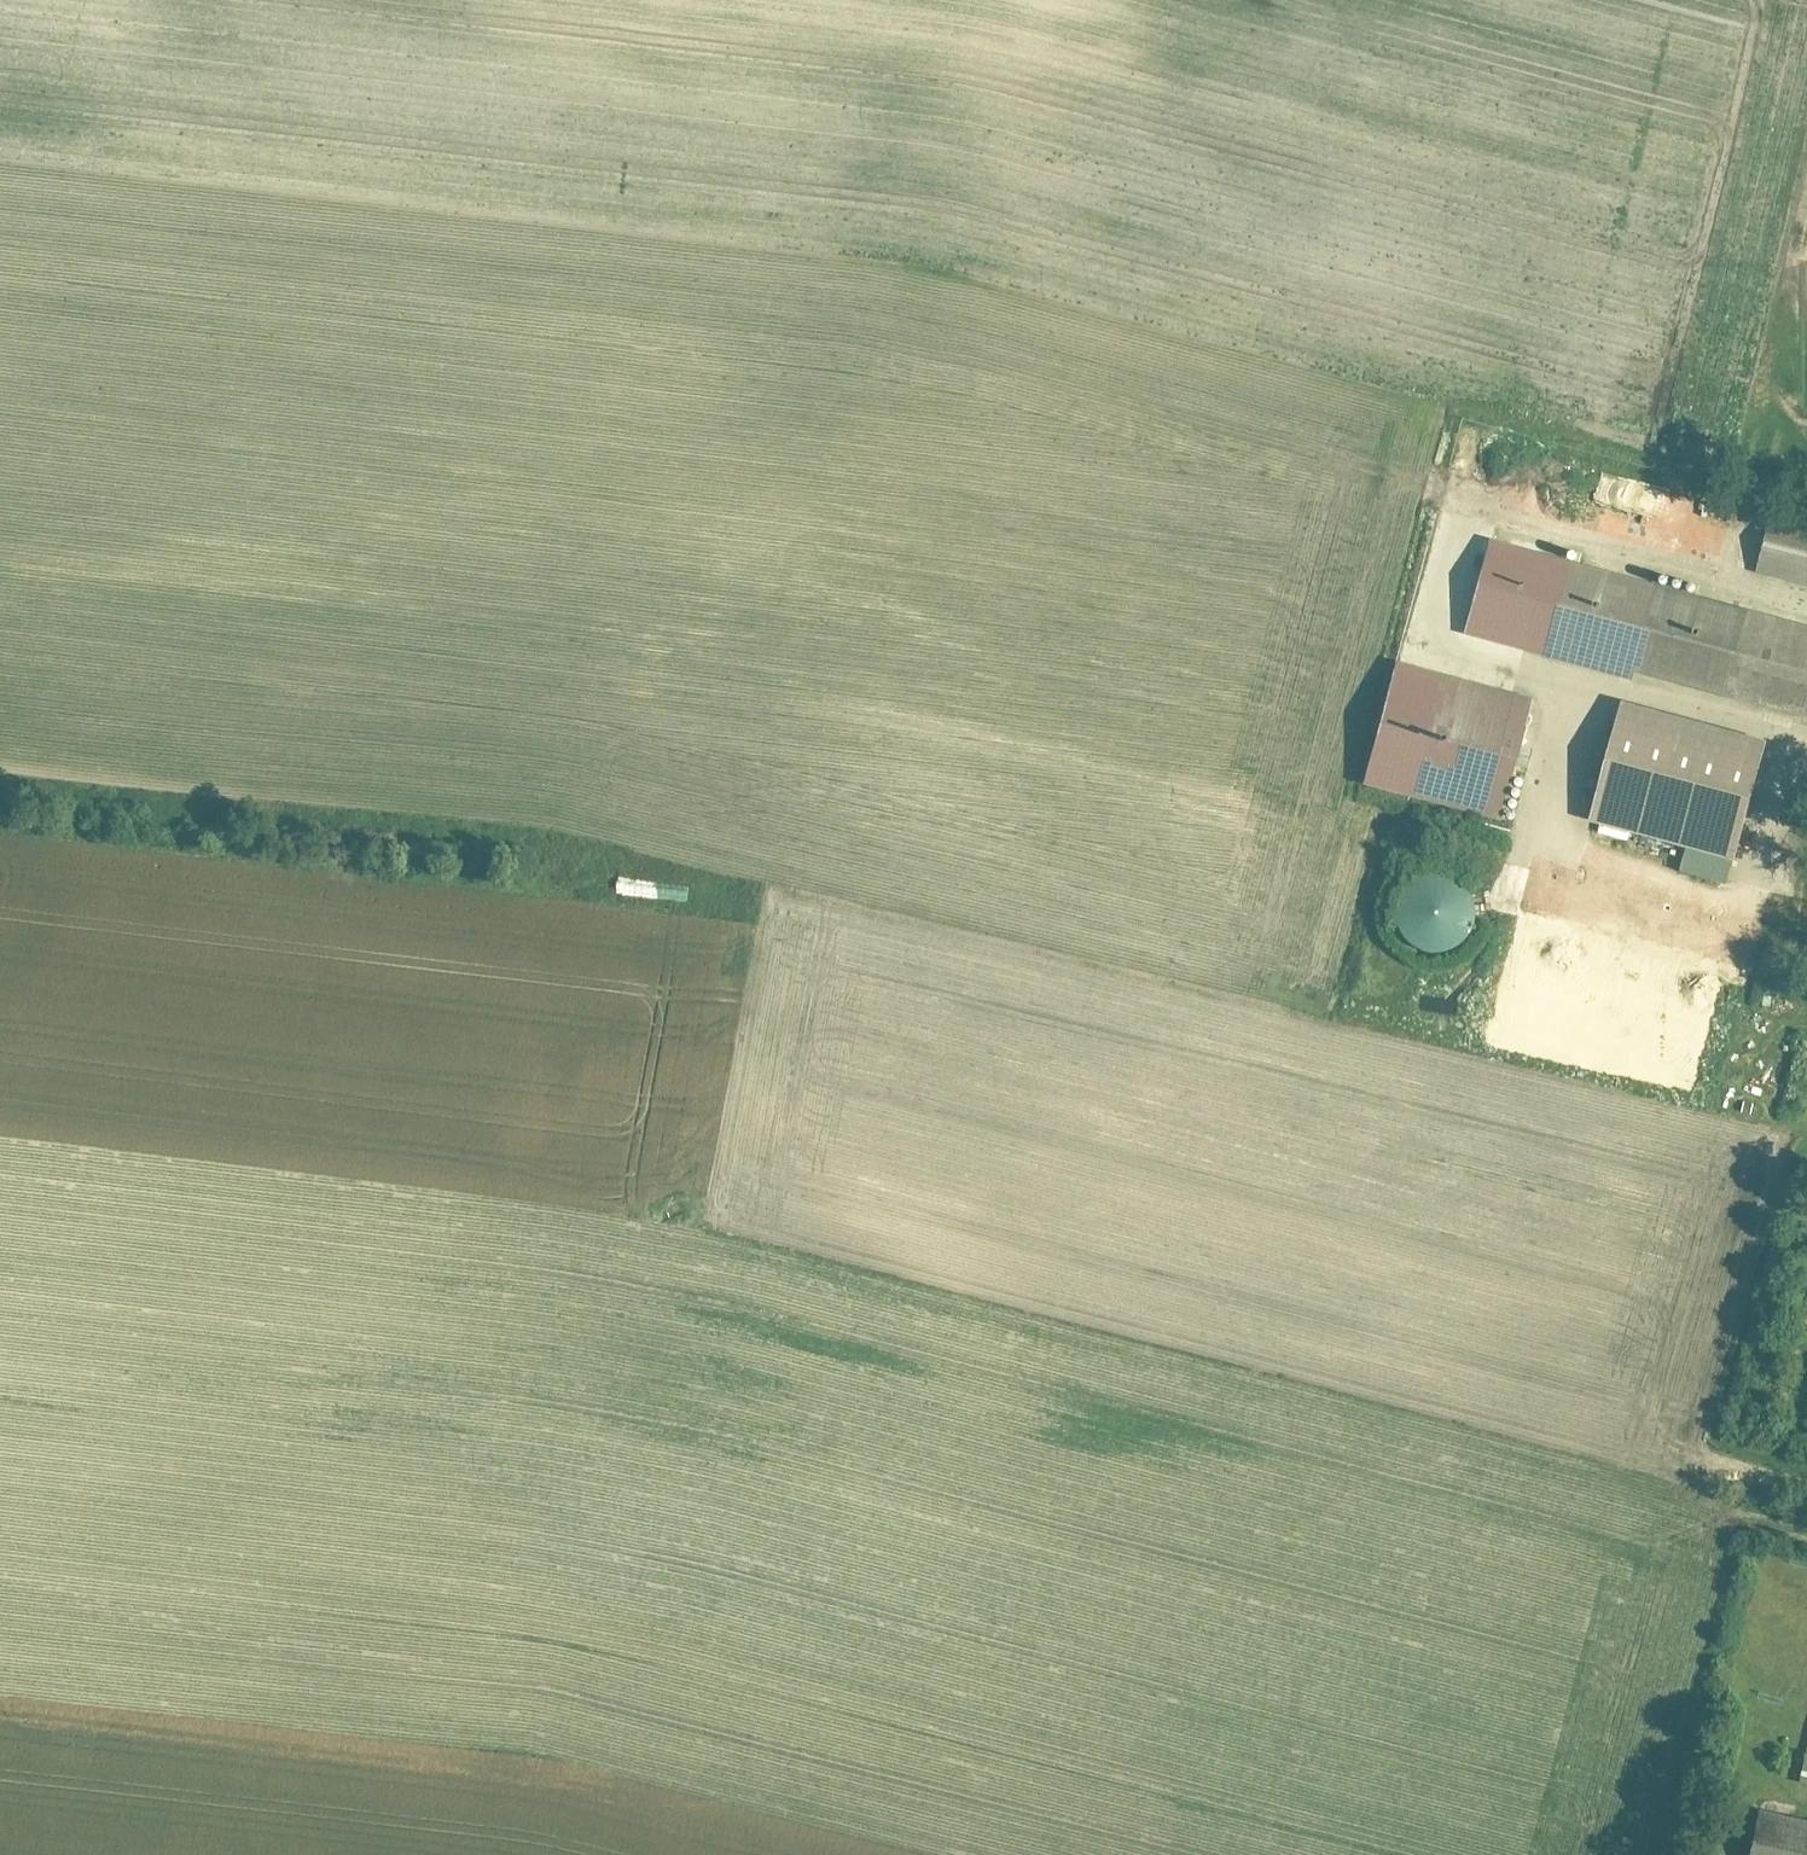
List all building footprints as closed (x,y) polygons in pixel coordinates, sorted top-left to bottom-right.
[(1767,577),(1806,588),(1806,520),(1784,514),(1767,577)] [(1548,659),(1806,724),(1806,631),(1570,572),(1548,659)] [(1447,680),(1413,800),(1510,827),(1544,707),(1447,680)] [(1628,709),(1595,821),(1738,862),(1770,750),(1628,709)] [(1751,1854),(1806,1854),(1806,1837),(1758,1826),(1751,1854)]
